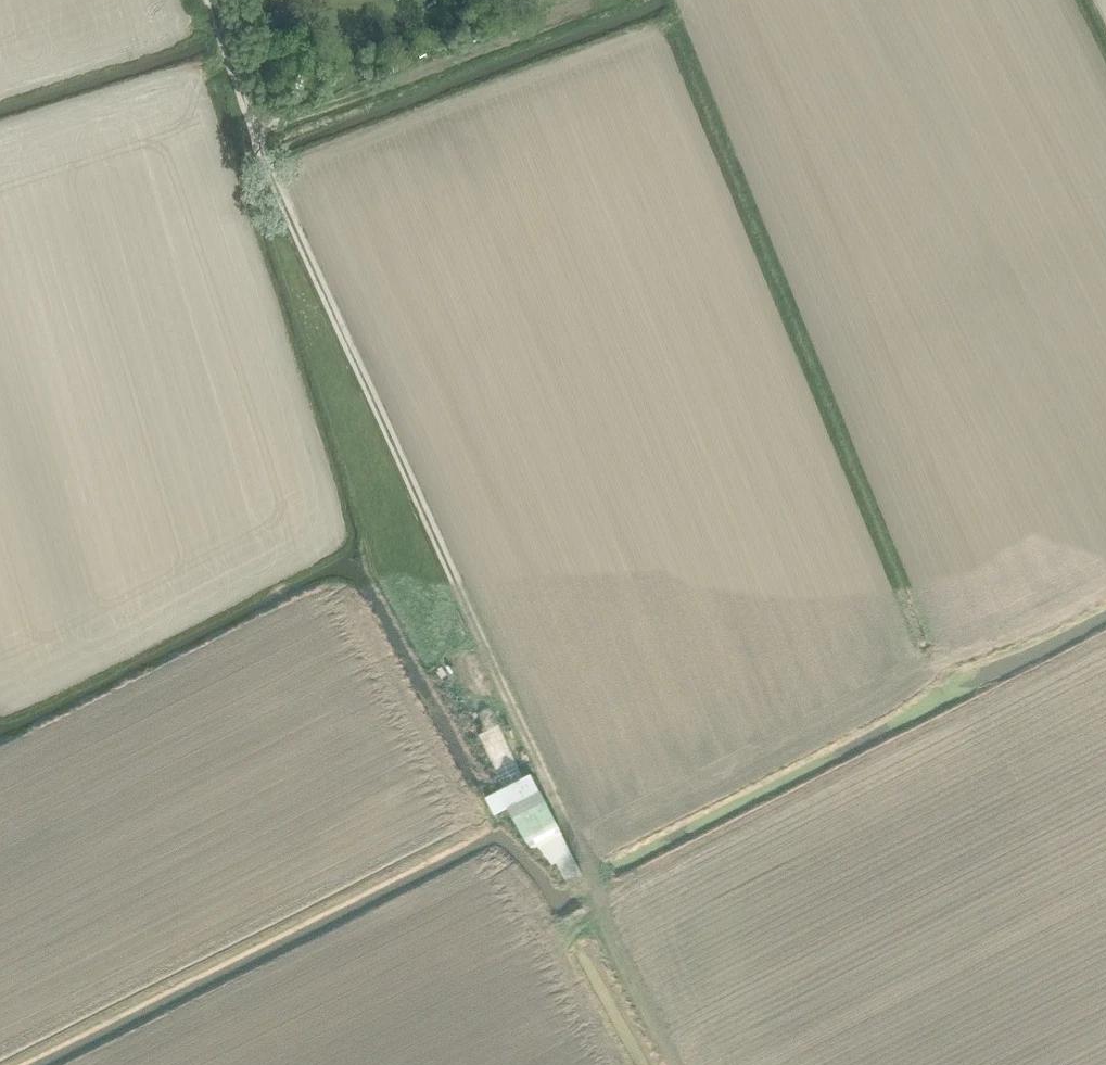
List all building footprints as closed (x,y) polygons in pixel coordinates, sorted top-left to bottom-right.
[(538,776),(488,798),(496,818),(512,811),(528,848),(544,841),(564,885),(583,877),(538,776)]
